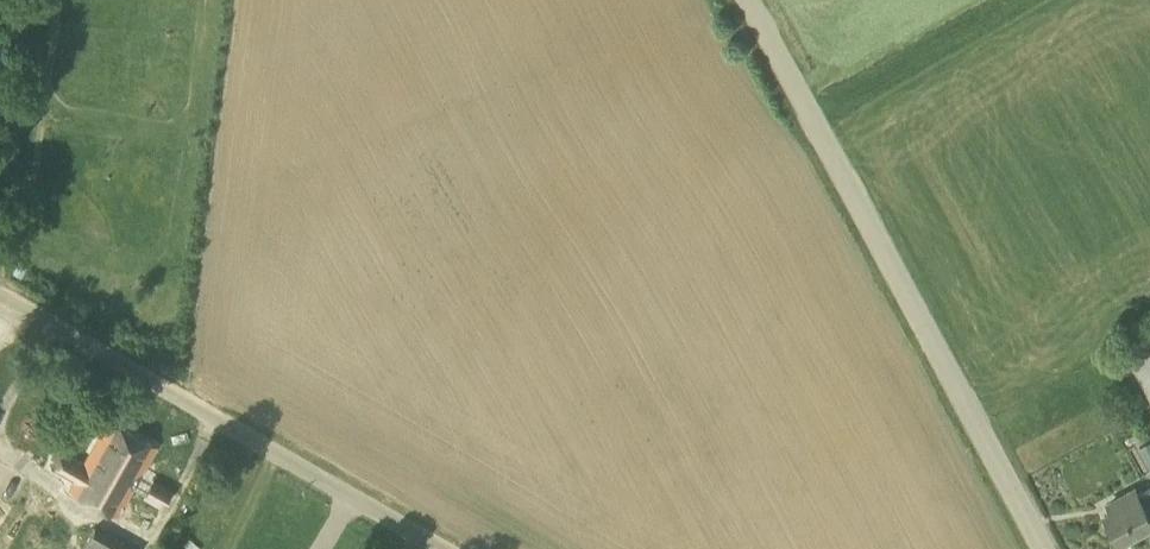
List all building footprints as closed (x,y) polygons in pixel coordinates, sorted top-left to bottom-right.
[(1122,348),(1149,400),(1149,333),(1122,348)] [(170,493),(141,477),(156,450),(108,424),(71,492),(119,518),(134,490),(163,506),(170,493)] [(18,548),(20,548),(48,488),(0,466),(0,541),(18,548)] [(1137,492),(1136,489),(1106,506),(1109,513),(1104,516),(1119,544),(1149,527),(1149,515),(1149,514),(1149,513),(1149,485),(1137,492)] [(137,548),(95,525),(81,548),(137,548)]
